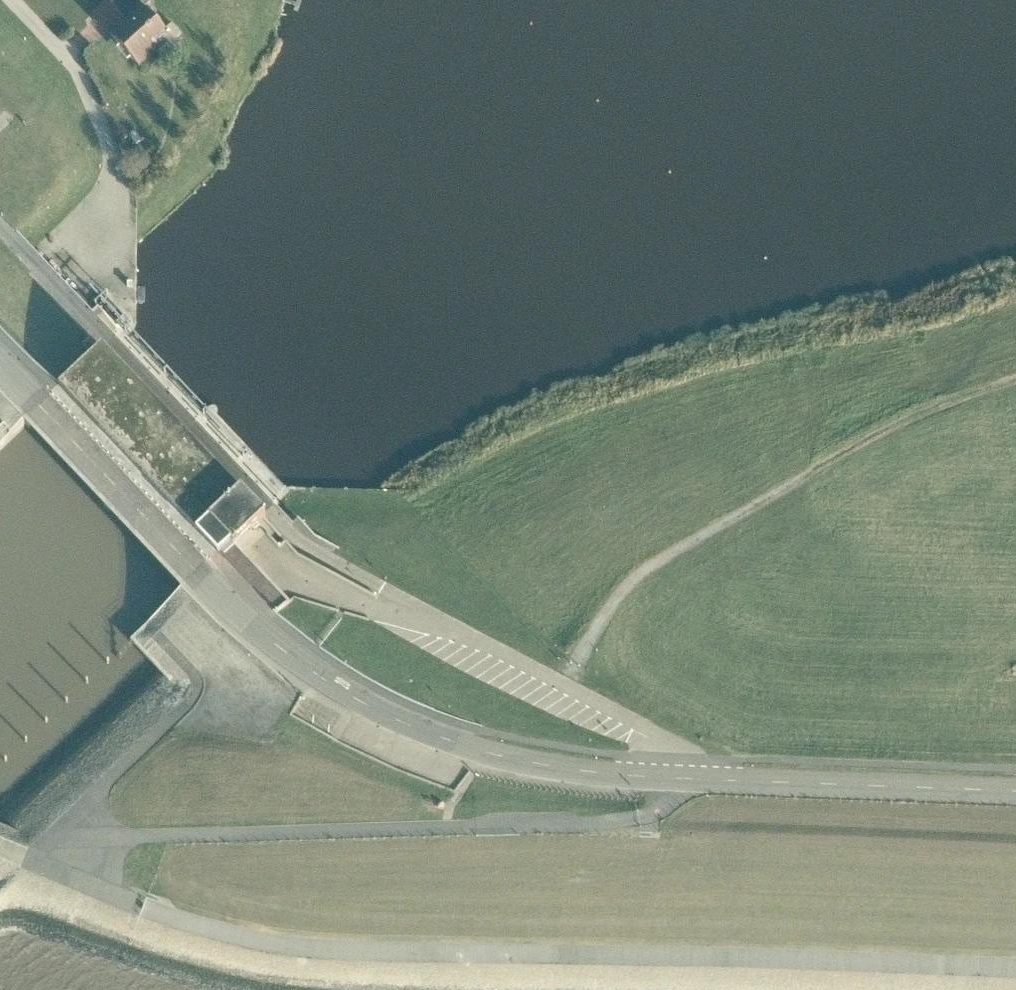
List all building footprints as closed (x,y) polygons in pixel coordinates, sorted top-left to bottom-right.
[(151,0),(111,0),(93,16),(115,39),(141,69),(174,38),(146,10),(153,3),(151,0)] [(103,355),(61,396),(217,559),(230,547),(259,518),(274,505),(286,493),(129,330),(103,355)]
